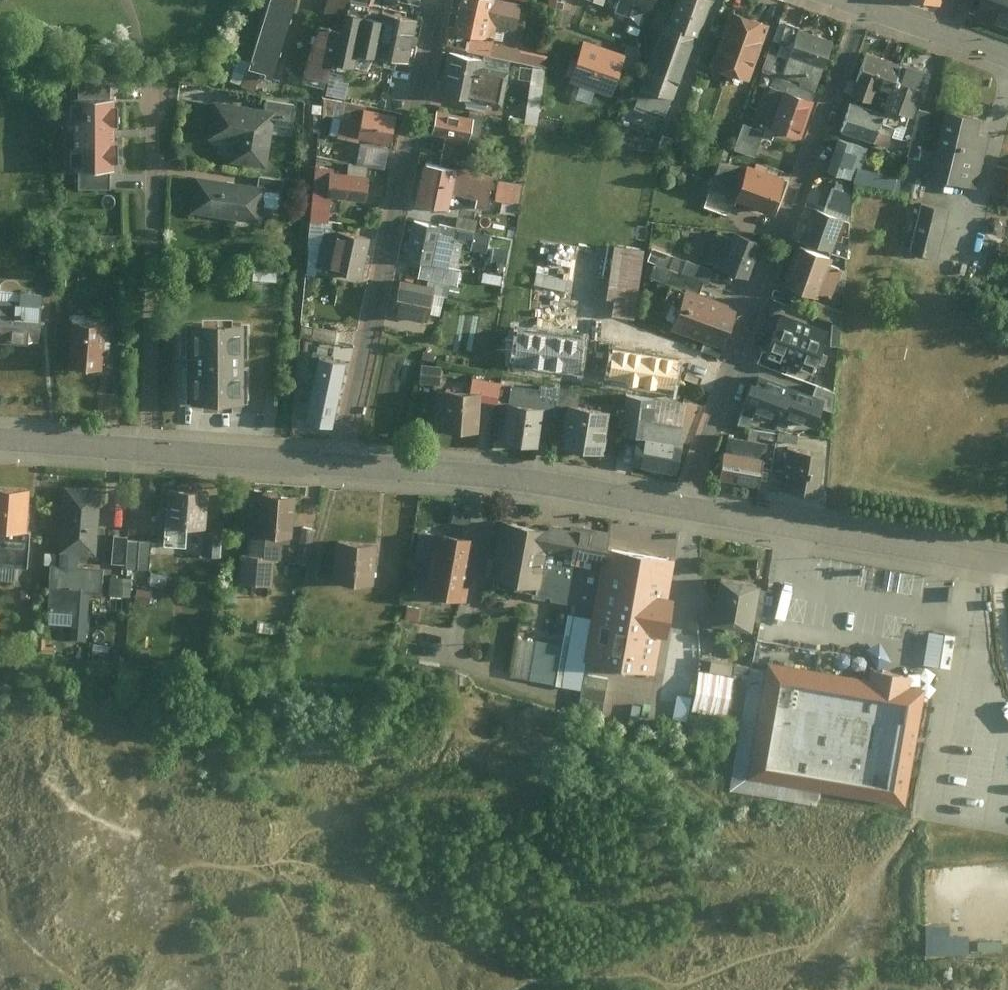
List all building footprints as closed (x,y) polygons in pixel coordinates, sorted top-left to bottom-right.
[(252,65),(275,73),(298,0),(272,0),(252,65)] [(322,17),(343,26),(347,11),(352,0),(328,0),(322,17)] [(489,52),(491,41),(494,26),(515,30),(520,4),(498,0),(463,0),(462,4),(454,2),(450,20),(461,22),(459,33),(470,35),(468,48),(483,51),(489,52)] [(615,12),(629,16),(634,4),(652,11),(656,0),(619,0),(615,12)] [(665,31),(655,28),(641,66),(647,71),(643,83),(670,93),(675,95),(709,0),(676,0),(665,31)] [(976,14),(1007,26),(1007,0),(982,0),(976,14)] [(347,11),(337,57),(351,60),(354,49),(419,61),(427,20),(381,8),(379,18),(347,11)] [(770,23),(730,9),(725,24),(711,65),(751,79),(765,38),(770,23)] [(557,18),(544,16),(537,52),(549,54),(562,57),(568,27),(556,25),(557,18)] [(643,27),(613,17),(608,30),(638,41),(643,27)] [(799,23),(781,18),(766,64),(782,69),(822,82),(836,40),(797,28),(799,23)] [(320,24),(304,73),(325,79),(337,57),(340,31),(320,24)] [(626,53),(584,38),(569,79),(611,94),(626,53)] [(520,47),(491,41),(489,52),(515,58),(517,58),(519,49),(520,47)] [(537,52),(519,49),(517,58),(547,64),(549,54),(537,52)] [(480,56),(448,51),(441,90),(501,101),(506,77),(512,78),(515,58),(489,52),(483,51),(480,56)] [(864,52),(850,96),(872,103),(878,83),(888,86),(896,61),(864,52)] [(896,61),(888,86),(883,103),(907,111),(913,93),(925,96),(932,73),(896,61)] [(766,64),(762,63),(755,84),(764,87),(753,120),(759,121),(758,124),(765,127),(773,129),(771,137),(774,138),(778,125),(806,134),(822,82),(782,69),(766,64)] [(537,75),(529,118),(538,119),(546,77),(537,75)] [(670,93),(643,83),(636,103),(664,112),(670,93)] [(367,104),(330,97),(327,112),(348,115),(345,136),(362,138),(367,108),(367,104)] [(121,98),(76,99),(77,172),(85,172),(116,171),(122,171),(121,98)] [(265,98),(264,108),(274,109),(272,122),(295,125),(298,102),(265,98)] [(264,108),(213,101),(207,136),(233,140),(230,162),(265,167),(272,122),(274,109),(264,108)] [(881,113),(850,102),(841,128),(888,145),(891,135),(895,124),(901,122),(907,124),(910,114),(884,105),(881,113)] [(934,108),(918,103),(914,116),(906,139),(915,142),(911,154),(918,156),(934,108)] [(400,113),(367,108),(362,138),(395,144),(400,113)] [(470,116),(438,109),(433,135),(447,138),(469,143),(474,117),(470,116)] [(981,117),(947,109),(937,151),(931,174),(931,177),(981,189),(993,136),(977,133),(981,117)] [(474,117),(469,143),(447,138),(442,163),(474,170),(486,116),(471,113),(470,116),(474,117)] [(895,124),(891,135),(897,136),(906,139),(914,116),(910,114),(907,124),(901,122),(895,124)] [(758,124),(743,120),(735,146),(757,153),(765,127),(758,124)] [(643,130),(616,122),(610,140),(637,148),(643,130)] [(867,147),(838,138),(828,172),(856,181),(860,167),(867,147)] [(931,174),(937,151),(925,148),(919,171),(931,174)] [(734,197),(776,213),(789,177),(748,161),(744,170),(734,197)] [(744,170),(723,162),(713,190),(734,197),(744,170)] [(463,170),(427,164),(421,204),(456,210),(459,193),(463,170)] [(908,177),(860,167),(856,181),(904,189),(908,177)] [(329,169),(312,168),(306,223),(327,225),(329,199),(363,203),(366,178),(329,175),(329,169)] [(499,177),(463,170),(459,193),(486,199),(484,206),(493,208),(499,180),(499,177)] [(116,171),(85,172),(85,188),(116,188),(116,171)] [(271,185),(202,176),(197,212),(266,221),(271,185)] [(530,185),(499,180),(496,200),(527,205),(530,185)] [(832,184),(823,209),(844,216),(832,250),(834,251),(847,253),(853,195),(832,184)] [(948,208),(920,201),(908,248),(937,255),(948,208)] [(823,209),(810,205),(799,239),(832,250),(844,216),(823,209)] [(444,224),(442,231),(459,235),(475,238),(477,229),(481,230),(484,216),(456,210),(453,223),(444,221),(444,224)] [(444,224),(415,218),(407,255),(431,260),(452,265),(459,235),(442,231),(444,224)] [(324,277),(331,232),(337,233),(337,226),(327,225),(306,223),(301,279),(318,280),(319,274),(324,277)] [(337,233),(331,232),(324,277),(362,283),(368,237),(337,233)] [(717,234),(706,261),(749,279),(763,246),(736,235),(733,241),(717,234)] [(650,250),(618,245),(609,297),(619,299),(617,315),(639,318),(650,250)] [(836,257),(799,245),(786,285),(827,299),(830,290),(839,293),(847,269),(833,265),(836,257)] [(652,273),(686,286),(700,292),(710,267),(686,258),(685,259),(661,250),(652,273)] [(508,259),(489,256),(487,270),(505,273),(508,259)] [(431,260),(428,275),(462,283),(466,268),(452,265),(431,260)] [(569,287),(571,277),(541,271),(540,282),(569,287)] [(428,275),(426,283),(435,285),(440,286),(439,290),(460,295),(462,283),(428,275)] [(428,318),(435,285),(426,283),(403,278),(395,311),(428,318)] [(671,324),(724,345),(739,306),(700,292),(686,286),(671,324)] [(0,289),(0,341),(44,344),(47,292),(0,289)] [(786,317),(771,354),(818,372),(832,335),(786,317)] [(108,322),(72,320),(70,365),(105,367),(106,348),(114,348),(114,338),(107,338),(108,322)] [(250,322),(186,323),(186,403),(250,403),(250,367),(242,367),(242,357),(250,357),(250,322)] [(346,359),(319,353),(305,420),(331,426),(346,359)] [(442,365),(422,362),(420,382),(440,384),(442,365)] [(742,404),(779,419),(781,412),(814,425),(824,399),(761,374),(757,385),(751,382),(742,404)] [(473,376),(471,390),(480,391),(480,400),(497,402),(499,380),(473,376)] [(511,387),(508,403),(544,409),(562,412),(564,401),(580,404),(582,392),(541,385),(539,392),(511,387)] [(471,390),(441,389),(439,428),(479,429),(480,400),(480,391),(471,390)] [(621,428),(634,430),(640,394),(627,392),(621,428)] [(634,434),(642,435),(644,419),(645,415),(651,416),(653,416),(656,397),(640,394),(634,430),(634,434)] [(656,397),(653,416),(651,416),(650,420),(682,425),(686,402),(656,397)] [(556,444),(605,454),(613,411),(580,404),(564,401),(562,412),(556,444)] [(544,409),(508,403),(501,442),(537,449),(544,409)] [(637,465),(676,471),(681,441),(679,441),(682,425),(650,420),(644,419),(642,435),(637,465)] [(768,441),(729,434),(722,475),(760,482),(763,466),(768,441)] [(783,469),(763,466),(760,482),(760,488),(817,497),(824,451),(787,445),(783,469)] [(106,488),(70,486),(66,555),(103,557),(106,488)] [(0,487),(0,534),(13,535),(25,536),(36,536),(38,490),(0,487)] [(216,491),(168,488),(163,548),(185,550),(187,529),(213,531),(216,491)] [(304,494),(257,492),(254,553),(289,555),(290,541),(301,541),(304,494)] [(503,520),(492,583),(531,590),(531,594),(542,595),(544,592),(550,593),(551,597),(557,598),(560,595),(563,595),(563,599),(570,600),(573,597),(595,601),(605,546),(607,533),(570,527),(570,528),(549,524),(546,527),(503,520)] [(311,562),(318,526),(306,524),(299,560),(311,562)] [(467,600),(478,537),(436,530),(425,593),(467,600)] [(34,572),(36,536),(25,536),(25,544),(12,543),(13,535),(0,534),(0,570),(34,572)] [(225,535),(205,535),(205,559),(225,559),(225,535)] [(135,537),(120,536),(118,565),(134,566),(135,542),(135,537)] [(158,544),(135,542),(134,566),(134,570),(157,571),(158,544)] [(372,582),(374,543),(340,542),(338,581),(372,582)] [(666,596),(672,557),(605,546),(595,601),(593,616),(585,659),(593,660),(653,671),(659,631),(665,632),(671,597),(666,596)] [(282,557),(249,555),(247,582),(280,584),(282,557)] [(327,562),(313,560),(310,582),(324,584),(327,562)] [(109,571),(56,568),(54,614),(81,615),(80,640),(93,641),(95,597),(107,598),(109,571)] [(711,622),(751,629),(752,619),(760,620),(765,589),(758,588),(759,582),(719,575),(711,622)] [(139,578),(117,577),(116,598),(138,599),(139,578)] [(585,659),(593,616),(568,612),(563,643),(556,682),(580,687),(583,672),(585,659)] [(510,674),(556,682),(563,643),(517,635),(510,674)] [(583,672),(584,672),(590,673),(593,660),(585,659),(583,672)] [(871,680),(770,663),(749,786),(909,815),(931,691),(871,680)] [(607,677),(590,673),(584,672),(578,708),(601,712),(607,677)] [(972,935),(944,935),(944,923),(929,923),(930,951),(972,951),(972,935)]
